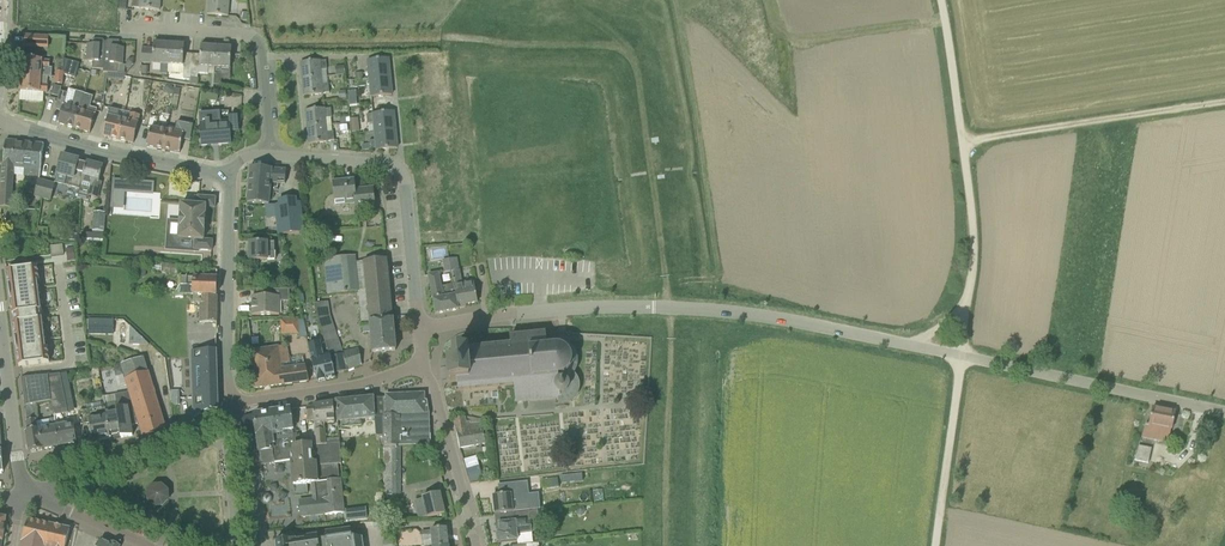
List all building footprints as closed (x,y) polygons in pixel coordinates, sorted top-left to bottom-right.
[(160,11),(161,0),(134,0),(133,8),(139,8),(139,9),(160,11)] [(208,7),(210,7),(209,14),(208,14),(208,15),(228,16),(230,0),(209,0),(208,7)] [(106,43),(103,40),(93,39),(93,45),(88,44),(87,61),(93,62),(93,69),(104,70),(103,73),(104,73),(106,43)] [(27,40),(26,51),(41,52),(42,41),(27,40)] [(119,48),(119,41),(108,40),(106,43),(104,73),(108,73),(118,74),(119,65),(123,65),(124,48),(119,48)] [(168,65),(169,44),(154,43),(154,50),(142,49),(141,63),(161,64),(160,75),(167,75),(167,73),(168,65)] [(183,66),(185,45),(169,44),(168,65),(183,66)] [(200,69),(191,69),(190,78),(198,79),(198,75),(212,76),(211,87),(213,88),(214,86),(214,75),(215,68),(216,47),(201,46),(200,69)] [(232,48),(216,47),(215,68),(214,86),(221,86),(222,68),(231,69),(232,48)] [(22,74),(22,75),(41,77),(41,76),(42,68),(49,69),(50,61),(42,61),(42,60),(23,59),(22,66),(20,68),(20,72),(22,74)] [(390,77),(388,59),(368,61),(370,79),(390,77)] [(63,75),(75,79),(80,65),(64,60),(64,73),(63,75)] [(327,70),(326,61),(320,62),(320,61),(301,63),(302,80),(322,78),(321,71),(327,70)] [(344,67),(335,68),(336,76),(345,75),(344,67)] [(40,92),(48,93),(48,85),(41,85),(41,76),(41,77),(22,75),(20,91),(40,93),(40,92)] [(372,98),(392,95),(390,77),(370,79),(372,98)] [(316,95),(323,95),(323,94),(330,93),(329,84),(322,85),(322,78),(302,80),(304,96),(316,95)] [(173,95),(174,94),(175,89),(170,85),(166,85),(164,88),(165,92),(170,96),(173,95)] [(61,88),(54,86),(51,95),(59,97),(61,88)] [(175,89),(172,105),(171,110),(177,111),(177,106),(180,89),(175,89)] [(74,129),(84,94),(76,92),(71,108),(64,106),(58,124),(74,129)] [(65,102),(67,94),(60,92),(58,100),(65,102)] [(90,133),(97,110),(90,107),(93,97),(84,94),(74,129),(90,133)] [(119,140),(123,120),(118,118),(120,111),(110,109),(103,136),(119,140)] [(325,110),(325,109),(306,111),(307,127),(326,126),(326,119),(332,118),(331,109),(325,110)] [(396,130),(394,112),(373,114),(373,115),(367,116),(368,125),(374,124),(375,132),(396,130)] [(229,123),(221,124),(220,113),(199,114),(200,125),(202,146),(231,144),(231,133),(239,132),(238,117),(229,118),(229,123)] [(119,140),(134,144),(140,116),(131,114),(129,121),(123,120),(119,140)] [(309,144),(328,142),(334,141),(333,132),(327,133),(326,126),(307,127),(309,144)] [(151,128),(147,147),(164,150),(168,131),(151,128)] [(369,141),(369,145),(370,149),(377,148),(377,150),(397,148),(396,130),(375,132),(376,141),(369,141)] [(168,131),(164,150),(180,153),(184,134),(168,131)] [(13,155),(14,142),(6,141),(0,208),(11,209),(14,167),(14,156),(13,155)] [(14,167),(25,169),(27,143),(14,142),(13,155),(14,156),(14,167)] [(41,177),(44,145),(27,143),(25,169),(24,175),(41,177)] [(65,186),(80,190),(87,162),(79,160),(62,156),(57,175),(67,178),(65,186)] [(102,182),(100,182),(104,167),(87,162),(84,174),(80,190),(77,199),(89,202),(90,197),(98,199),(102,182)] [(250,167),(249,183),(262,185),(262,188),(270,189),(271,184),(281,185),(285,186),(286,170),(250,167)] [(47,182),(39,180),(35,198),(43,200),(47,182)] [(373,188),(355,190),(354,180),(333,182),(336,205),(345,204),(345,205),(355,204),(356,210),(375,208),(373,188)] [(140,182),(126,181),(126,190),(139,191),(140,182)] [(55,185),(47,182),(43,200),(51,202),(55,185)] [(269,205),(270,191),(270,189),(262,188),(262,185),(249,183),(247,203),(269,205)] [(122,207),(123,193),(114,192),(113,206),(122,207)] [(216,199),(199,197),(195,197),(195,207),(182,206),(179,240),(178,249),(195,250),(212,251),(213,241),(204,241),(206,208),(215,209),(216,199)] [(278,235),(304,232),(301,204),(296,204),(295,198),(279,200),(280,206),(275,206),(278,235)] [(96,232),(104,232),(106,213),(95,213),(93,231),(96,232)] [(72,228),(67,232),(67,234),(60,234),(60,240),(77,241),(77,228),(72,228)] [(104,235),(81,233),(81,241),(103,243),(104,235)] [(250,258),(250,261),(275,261),(275,244),(250,244),(250,252),(248,252),(248,258),(250,258)] [(62,245),(50,247),(51,257),(64,255),(62,245)] [(66,250),(68,262),(75,261),(74,249),(66,250)] [(329,295),(359,292),(362,327),(370,326),(370,322),(364,261),(356,262),(356,256),(325,259),(329,295)] [(393,320),(390,289),(387,259),(364,261),(370,322),(393,320)] [(478,303),(476,291),(474,280),(462,283),(460,271),(459,271),(457,259),(449,260),(451,272),(452,272),(454,285),(459,310),(458,306),(478,303)] [(451,272),(449,260),(442,261),(444,273),(451,272)] [(161,272),(161,273),(177,275),(178,265),(162,263),(161,272)] [(49,363),(47,349),(37,268),(7,272),(12,315),(15,315),(16,323),(13,323),(19,367),(49,363)] [(442,286),(439,274),(429,275),(436,314),(459,310),(454,285),(442,286)] [(194,295),(199,295),(217,296),(217,294),(218,292),(218,289),(217,287),(217,278),(180,277),(180,286),(175,294),(175,295),(194,295)] [(281,302),(289,302),(289,290),(279,291),(257,291),(257,298),(252,297),(252,315),(279,316),(279,311),(280,311),(281,302)] [(199,295),(198,322),(217,323),(218,297),(217,296),(199,295)] [(325,342),(338,338),(331,318),(329,302),(316,304),(318,321),(325,342)] [(88,335),(113,335),(113,320),(88,319),(88,335)] [(281,335),(298,335),(298,320),(281,320),(281,335)] [(372,341),(373,353),(396,351),(393,320),(370,322),(370,326),(372,341)] [(130,326),(129,326),(129,345),(149,346),(149,345),(130,326)] [(457,348),(457,349),(457,352),(455,352),(456,363),(449,364),(451,383),(458,382),(458,391),(514,386),(516,402),(559,398),(560,404),(566,403),(568,403),(570,402),(571,401),(573,400),(574,399),(575,397),(576,396),(577,394),(578,393),(579,391),(579,389),(579,388),(579,386),(579,384),(579,382),(578,381),(577,379),(576,377),(575,376),(574,375),(573,373),(574,372),(575,370),(575,368),(576,366),(576,365),(576,363),(576,361),(576,359),(576,357),(575,355),(574,353),(573,352),(572,350),(571,349),(570,347),(568,346),(566,345),(564,344),(563,343),(561,343),(559,343),(557,342),(547,343),(546,335),(510,338),(511,347),(467,351),(467,348),(467,347),(466,346),(465,345),(464,344),(463,344),(462,344),(461,344),(460,344),(459,344),(459,345),(458,346),(457,346),(457,347),(457,348)] [(343,355),(348,371),(362,365),(359,350),(343,353),(338,338),(325,342),(330,355),(330,358),(343,355)] [(308,345),(316,381),(317,383),(335,378),(335,374),(348,371),(343,355),(330,358),(330,355),(323,357),(320,343),(308,345)] [(250,352),(255,389),(309,382),(306,366),(290,368),(286,347),(250,352)] [(216,367),(217,351),(203,351),(203,365),(192,366),(195,417),(206,413),(218,410),(216,367)] [(148,373),(147,373),(143,359),(121,365),(126,380),(130,393),(139,425),(143,437),(166,430),(148,373)] [(116,377),(123,375),(122,368),(114,370),(116,377)] [(60,375),(66,402),(73,400),(67,373),(60,375)] [(66,402),(60,375),(33,377),(21,378),(25,406),(27,421),(26,421),(28,432),(26,432),(29,453),(59,447),(55,422),(55,419),(49,420),(51,428),(38,430),(36,421),(38,420),(36,404),(51,402),(53,416),(68,414),(66,402)] [(104,398),(105,409),(110,439),(111,439),(111,437),(120,435),(121,439),(133,437),(131,426),(139,425),(130,393),(115,395),(115,396),(104,398)] [(384,398),(384,418),(384,436),(384,447),(400,446),(428,445),(431,445),(429,414),(427,401),(425,401),(424,394),(386,396),(386,398),(384,398)] [(361,421),(374,419),(376,437),(384,436),(384,418),(384,398),(336,402),(338,423),(339,429),(361,426),(361,421)] [(327,446),(327,445),(325,424),(335,423),(334,403),(313,406),(313,407),(314,421),(316,446),(327,446)] [(1169,444),(1175,413),(1153,408),(1149,424),(1146,424),(1143,438),(1169,444)] [(98,437),(99,441),(110,439),(105,409),(102,409),(87,412),(79,413),(81,426),(90,424),(92,438),(98,437)] [(254,414),(261,465),(295,460),(293,446),(292,431),(294,431),(291,409),(254,414)] [(465,418),(454,420),(460,449),(486,444),(484,433),(482,424),(470,426),(469,422),(466,423),(465,418)] [(62,421),(55,422),(59,447),(77,444),(73,419),(62,421)] [(315,483),(339,480),(338,473),(320,474),(319,466),(341,464),(340,444),(327,445),(327,446),(316,446),(317,462),(312,462),(311,454),(313,454),(312,444),(293,446),(295,460),(295,467),(292,468),(293,485),(315,483)] [(384,447),(384,486),(384,495),(396,495),(400,495),(400,486),(400,475),(400,447),(400,446),(384,447)] [(1135,461),(1149,464),(1152,449),(1139,446),(1135,461)] [(464,460),(470,482),(483,478),(477,456),(464,460)] [(493,469),(483,470),(485,480),(494,478),(493,469)] [(568,475),(568,483),(583,482),(582,474),(568,475)] [(542,490),(559,489),(558,478),(541,479),(542,490)] [(325,516),(344,514),(341,479),(339,480),(315,483),(316,499),(300,501),(301,517),(325,514),(325,516)] [(170,485),(148,486),(148,505),(171,505),(170,485)] [(511,494),(493,496),(495,515),(513,512),(513,510),(530,508),(529,505),(538,504),(536,492),(511,495),(511,494)] [(423,499),(428,518),(445,514),(440,494),(423,499)] [(577,509),(576,512),(578,515),(582,516),(585,514),(586,510),(584,507),(580,507),(577,509)] [(500,533),(497,533),(498,543),(518,541),(518,545),(533,543),(532,533),(530,512),(515,514),(515,512),(513,512),(514,522),(499,524),(500,533)] [(70,529),(29,520),(22,543),(21,545),(66,545),(70,529)] [(447,529),(431,530),(431,532),(421,533),(422,541),(432,540),(433,545),(448,545),(447,529)] [(326,533),(326,537),(318,538),(318,536),(304,538),(305,541),(296,542),(295,536),(281,538),(282,542),(275,542),(276,545),(363,545),(362,538),(356,539),(352,536),(351,530),(326,533)]
